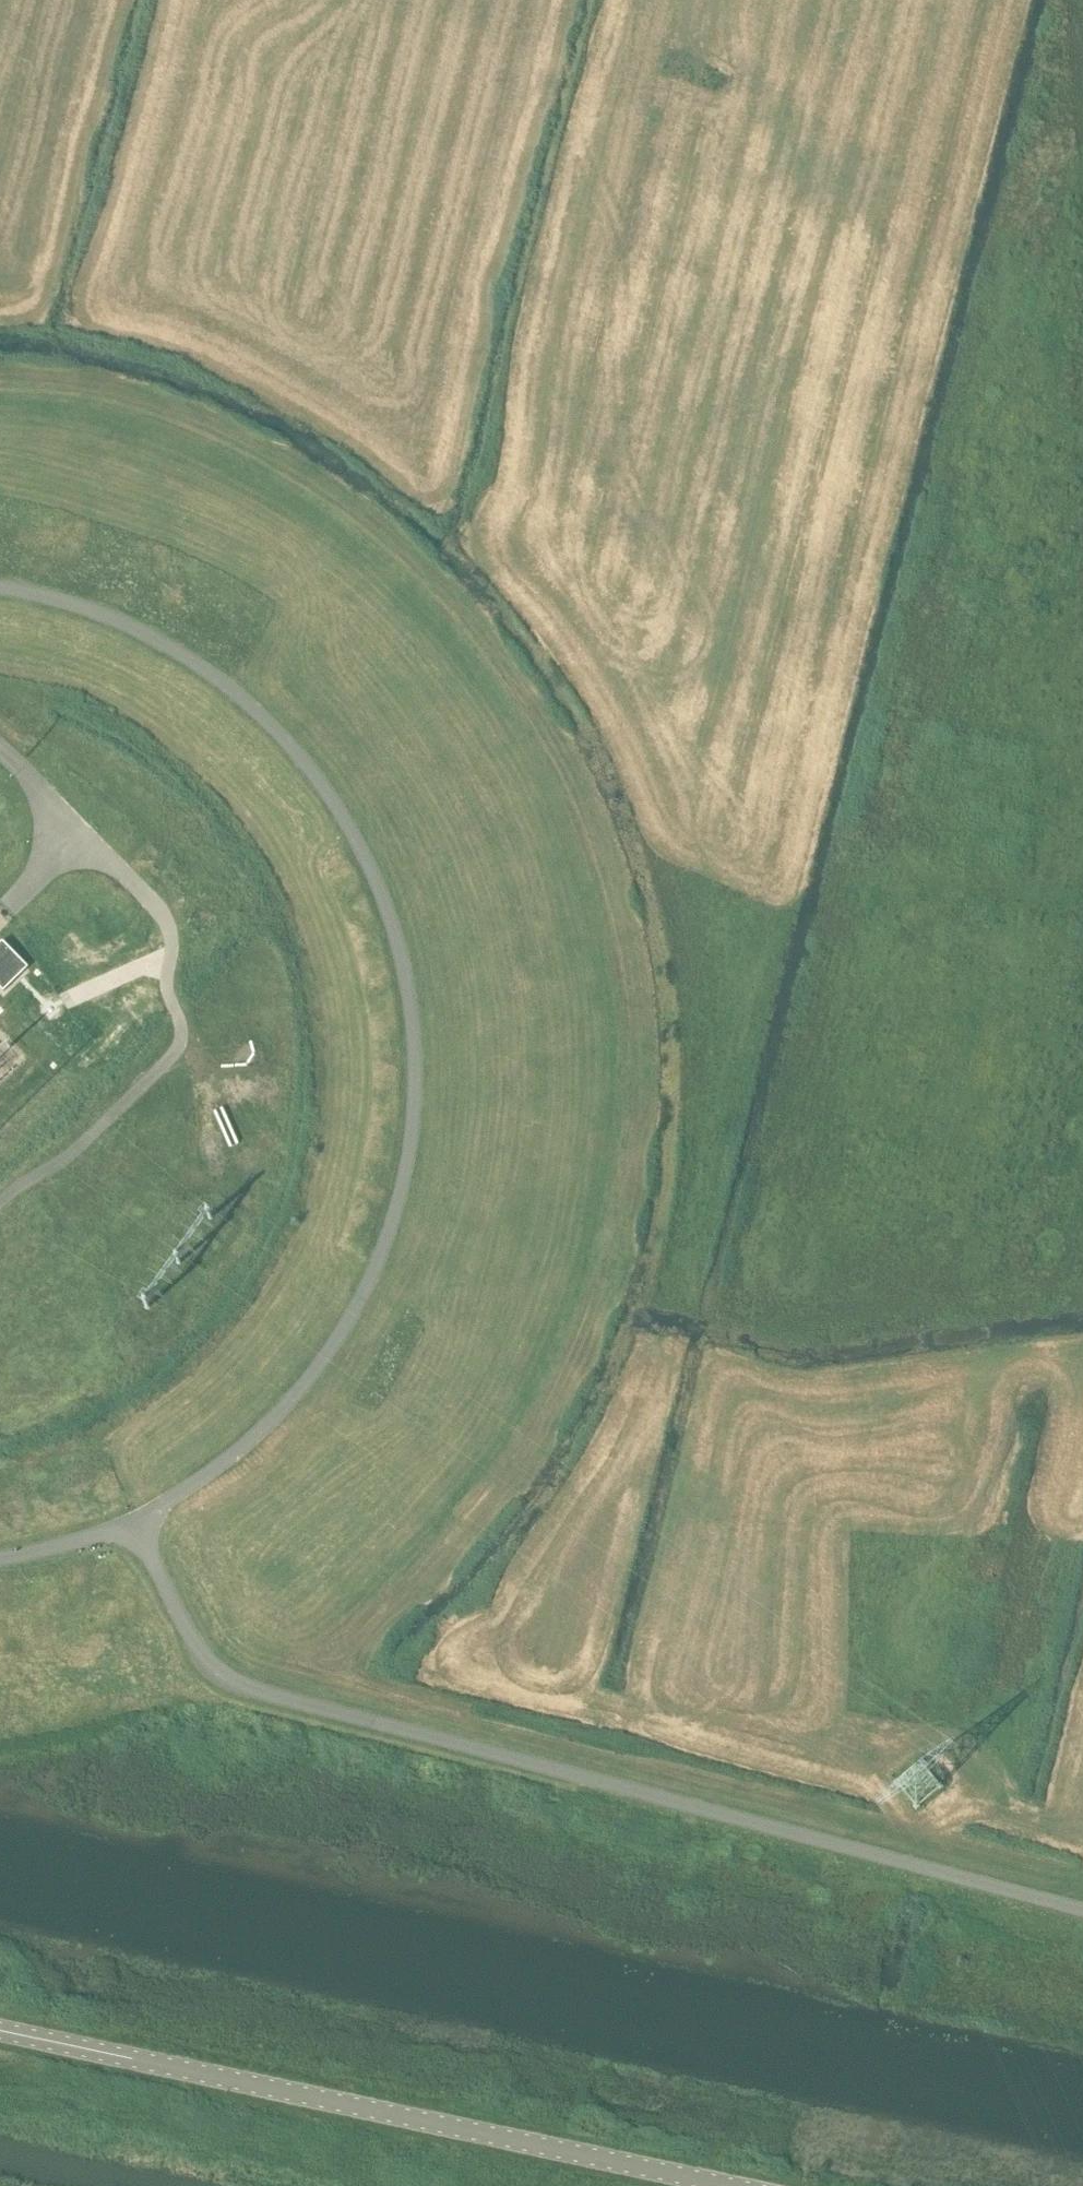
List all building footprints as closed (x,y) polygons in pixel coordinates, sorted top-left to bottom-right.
[(29,967),(3,941),(0,944),(0,987),(4,991),(29,967)]
